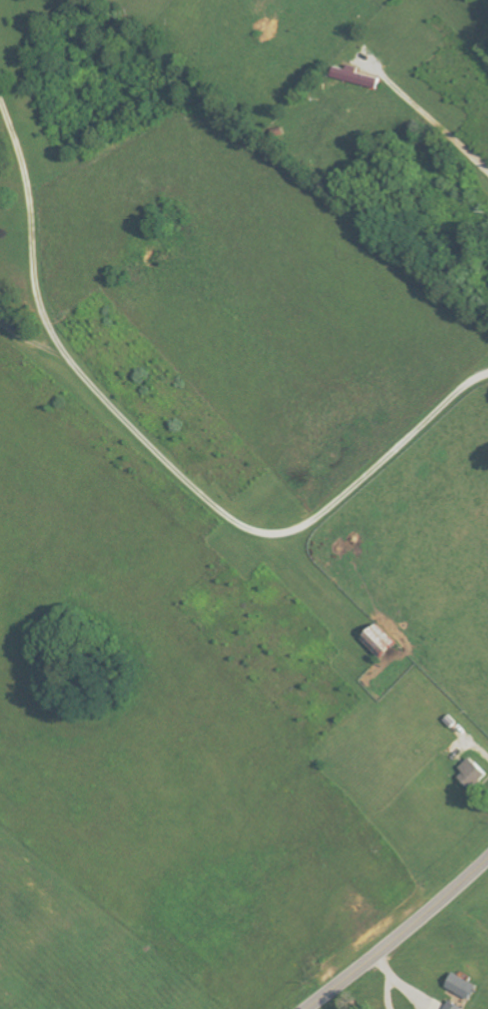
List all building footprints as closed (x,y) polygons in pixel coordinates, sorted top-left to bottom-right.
[(359,66),(349,64),(348,69),(335,66),(332,77),(379,88),(381,78),(358,72),(359,66)] [(383,658),(399,643),(381,623),(365,639),(383,658)] [(474,789),(487,775),(487,773),(474,759),(459,774),(474,789)] [(448,988),(473,999),(480,984),(455,973),(448,988)] [(451,1000),(446,1008),(467,1008),(451,1000)]
